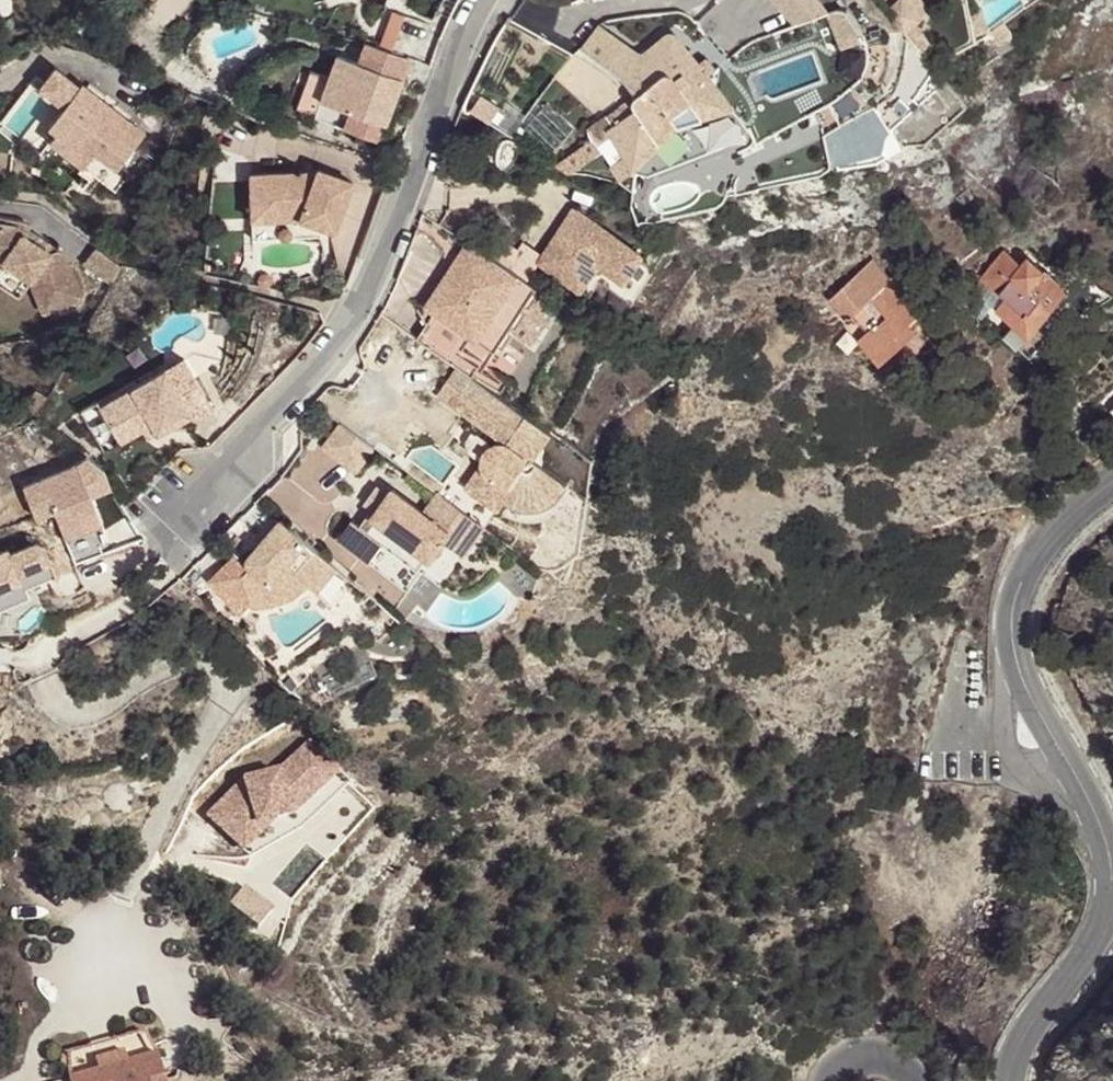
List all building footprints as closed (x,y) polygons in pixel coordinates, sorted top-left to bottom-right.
[(842,46),(819,57),(827,77),(825,78),(821,82),(829,103),(834,101),(837,99),(840,97),(843,95),(858,81),(862,77),(866,71),(868,66),(870,61),(871,56),(871,50),(870,45),(869,40),(867,37),(848,9),(841,7),(835,8),(853,40),(842,46)] [(829,10),(828,11),(842,46),(853,40),(835,8),(833,9),(829,10)] [(678,124),(730,107),(708,75),(700,64),(696,66),(672,31),(642,51),(600,22),(582,46),(625,76),(638,96),(636,98),(635,102),(639,108),(614,124),(608,116),(590,128),(596,137),(564,159),(572,171),(604,150),(600,144),(612,135),(623,150),(634,167),(678,124)] [(903,112),(937,66),(911,36),(906,69),(898,87),(888,97),(903,112)] [(367,41),(360,61),(403,77),(411,56),(367,41)] [(481,100),(506,113),(520,88),(511,84),(521,64),(524,58),(507,50),(481,100)] [(337,52),(321,96),(353,108),(347,123),(382,136),(403,77),(360,61),(337,52)] [(700,64),(708,75),(716,69),(709,58),(700,64)] [(511,84),(520,88),(530,69),(521,64),(511,84)] [(144,132),(83,84),(81,87),(57,68),(41,87),(65,106),(49,127),(56,133),(62,125),(95,152),(116,168),(144,132)] [(353,108),(321,96),(315,112),(347,123),(353,108)] [(893,126),(877,105),(827,132),(825,133),(832,159),(832,163),(884,148),(888,131),(893,126)] [(62,125),(56,133),(50,140),(84,167),(95,152),(62,125)] [(600,144),(604,150),(610,159),(623,150),(612,135),(600,144)] [(251,219),(296,218),(335,232),(354,182),(319,169),(318,171),(251,172),(251,219)] [(601,264),(626,280),(644,253),(575,208),(541,261),(584,289),(601,264)] [(5,260),(32,280),(46,311),(81,297),(64,254),(63,253),(63,252),(62,252),(61,251),(60,251),(59,251),(59,250),(58,250),(57,250),(56,251),(55,251),(49,254),(23,235),(30,225),(24,221),(0,217),(0,259),(5,260)] [(296,236),(296,218),(251,219),(252,237),(296,236)] [(562,301),(468,241),(439,286),(448,292),(436,310),(418,338),(478,378),(508,330),(533,346),(562,301)] [(123,267),(98,248),(86,263),(113,284),(123,267)] [(1007,297),(997,310),(1030,336),(1068,288),(1028,257),(1022,264),(1004,250),(982,277),(1007,297)] [(659,263),(644,253),(626,280),(619,291),(634,301),(659,263)] [(923,308),(894,276),(891,279),(874,260),(834,296),(867,332),(888,355),(907,338),(899,329),(908,320),(923,308)] [(997,310),(1007,297),(982,277),(961,305),(980,321),(992,306),(997,310)] [(427,304),(436,310),(448,292),(439,286),(427,304)] [(1093,308),(1068,288),(1030,336),(1055,356),(1093,308)] [(916,329),(908,320),(899,329),(907,338),(916,329)] [(881,361),(888,355),(867,332),(860,338),(881,361)] [(92,432),(108,422),(120,443),(142,430),(151,425),(156,434),(190,414),(193,419),(212,408),(183,358),(100,406),(96,400),(79,410),(92,432)] [(478,378),(458,365),(438,395),(506,442),(502,441),(498,443),(495,444),(490,448),(487,451),(484,455),(484,457),(484,461),(467,485),(499,508),(506,498),(514,504),(523,506),(532,507),(547,504),(556,498),(560,494),(569,482),(535,458),(554,431),(478,378)] [(375,445),(336,418),(319,442),(358,470),(375,445)] [(147,439),(156,434),(151,425),(142,430),(147,439)] [(55,513),(66,538),(86,530),(80,514),(96,507),(91,496),(111,488),(105,474),(108,473),(87,456),(77,460),(78,463),(23,486),(37,519),(55,513)] [(486,524),(439,490),(425,511),(393,489),(374,515),(370,513),(361,525),(353,519),(339,539),(370,561),(385,541),(424,569),(445,540),(461,552),(465,555),(486,524)] [(321,591),(340,569),(281,520),(250,557),(249,560),(250,566),(244,574),(252,602),(255,605),(278,603),(295,595),(310,581),(321,591)] [(41,538),(9,552),(11,558),(0,563),(0,588),(22,578),(20,574),(51,560),(41,538)] [(445,540),(424,569),(440,581),(461,552),(445,540)] [(355,582),(340,569),(321,591),(336,604),(355,582)] [(261,860),(347,763),(303,724),(217,821),(261,860)] [(95,1059),(98,1070),(127,1061),(123,1050),(95,1059)] [(68,1079),(69,1080),(163,1080),(155,1053),(127,1061),(98,1070),(68,1079)]
